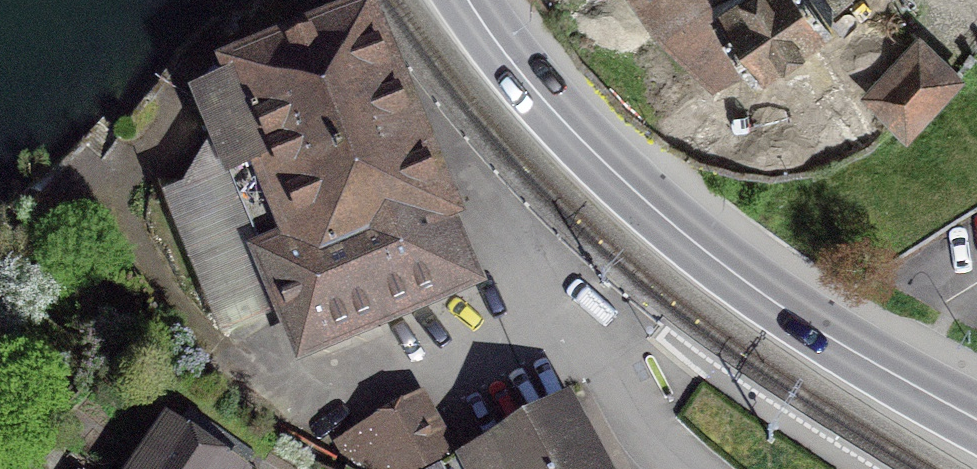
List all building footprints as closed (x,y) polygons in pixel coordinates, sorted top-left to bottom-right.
[(726,75),(736,66),(734,63),(823,0),(655,0),(676,27),(696,48),(713,61),(710,64),(726,75)] [(197,98),(303,350),(373,321),(374,323),(472,282),(433,189),(367,31),(373,28),(367,14),(352,20),(355,26),(326,38),(322,30),(314,34),(318,42),(282,56),(279,48),(271,52),(274,60),(239,74),(241,80),(197,98)] [(919,41),(868,96),(889,115),(906,132),(958,77),(919,41)] [(342,454),(349,468),(417,468),(439,459),(418,417),(342,454)] [(484,468),(589,468),(565,426),(484,468)] [(159,442),(141,468),(199,468),(159,442)]
